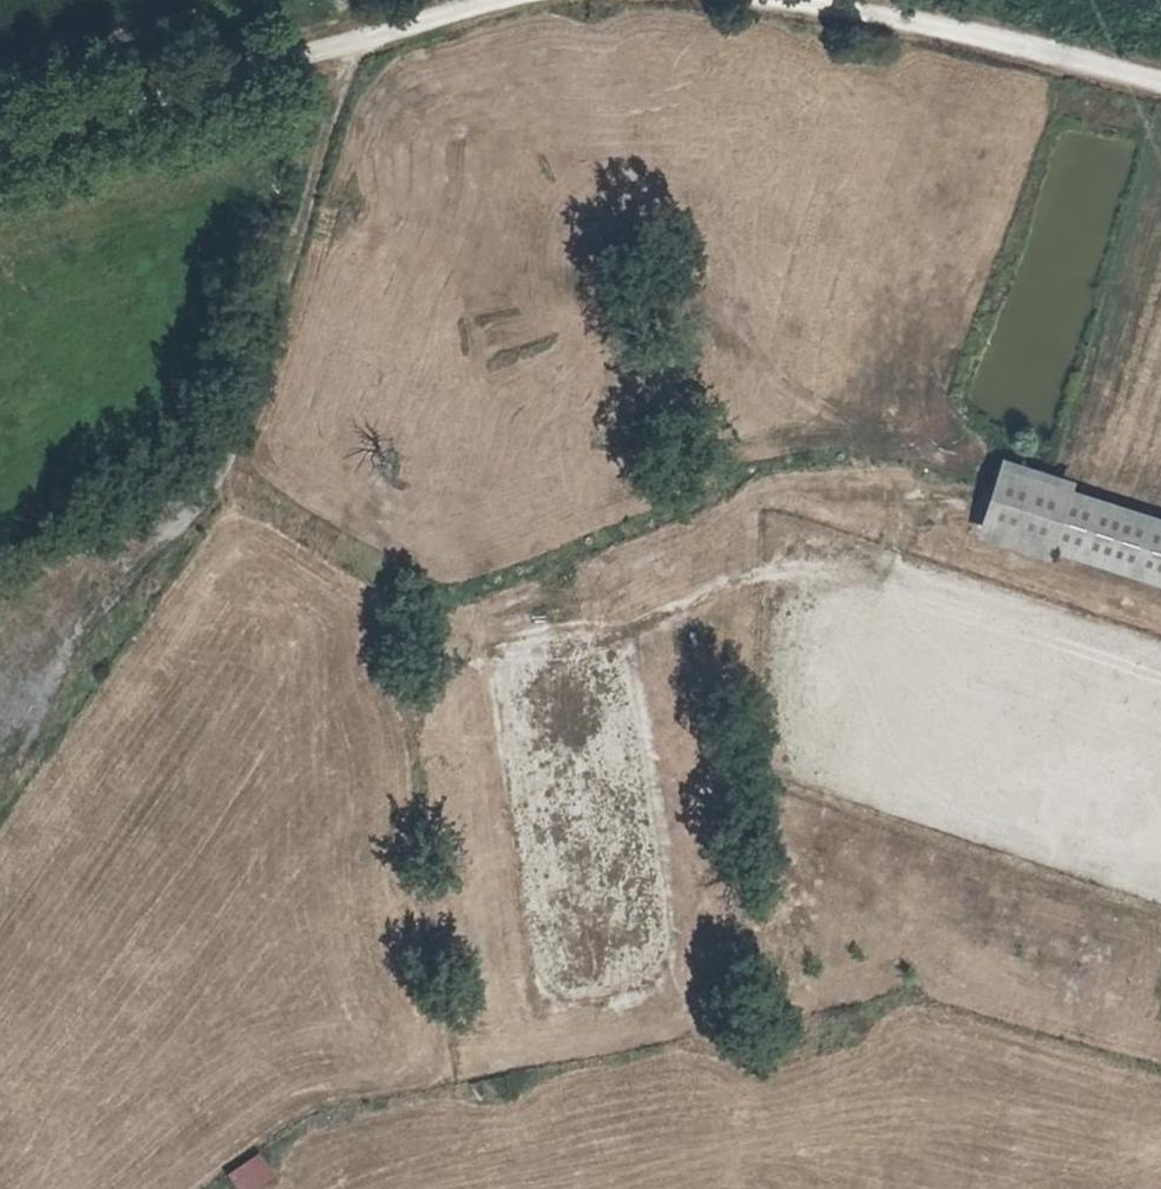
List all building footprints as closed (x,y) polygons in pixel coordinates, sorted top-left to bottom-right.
[(1160,596),(1160,524),(1062,493),(994,464),(972,530),(1043,558),(1160,596)] [(275,1179),(258,1153),(224,1175),(233,1188),(259,1188),(275,1179)]
